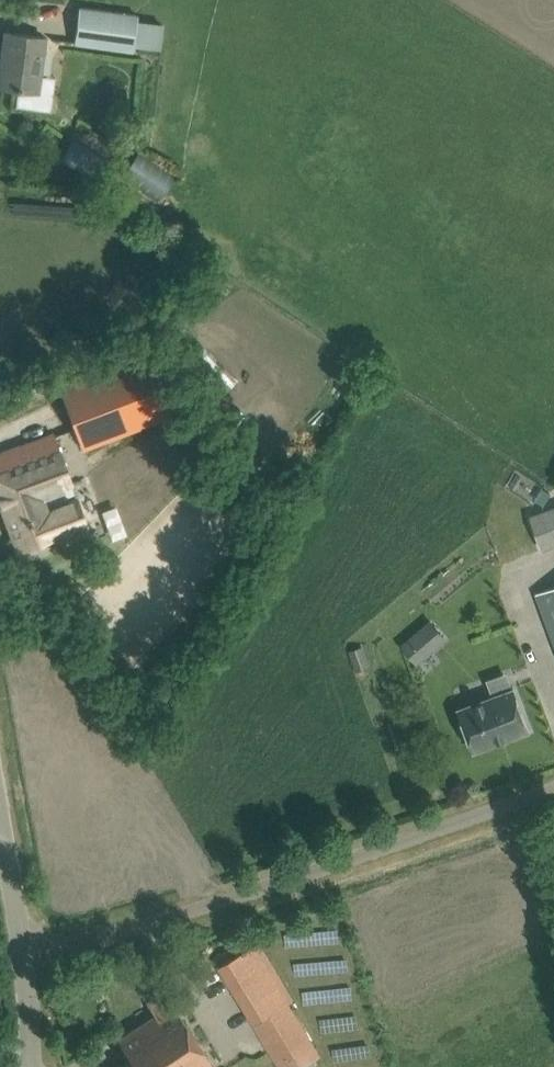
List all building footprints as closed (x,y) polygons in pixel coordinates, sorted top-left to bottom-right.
[(137,16),(78,8),(72,45),(134,53),(137,16)] [(3,86),(24,89),(37,91),(44,37),(6,32),(2,55),(7,55),(3,86)] [(114,164),(72,136),(60,154),(102,183),(114,164)] [(60,385),(84,452),(175,417),(161,378),(146,384),(137,356),(60,385)] [(0,452),(0,497),(19,547),(39,539),(82,524),(67,484),(71,482),(53,433),(7,450),(0,452)] [(553,642),(553,591),(537,598),(553,642)] [(429,621),(401,644),(416,662),(444,638),(429,621)] [(459,708),(461,712),(464,722),(460,727),(464,737),(470,738),(475,750),(529,730),(513,688),(459,708)] [(254,945),(220,966),(232,984),(277,1062),(311,1042),(287,1002),(265,964),(254,945)] [(131,1060),(135,1066),(150,1066),(159,1061),(163,1066),(208,1066),(212,1065),(165,991),(146,1003),(155,1016),(118,1039),(131,1060)]
